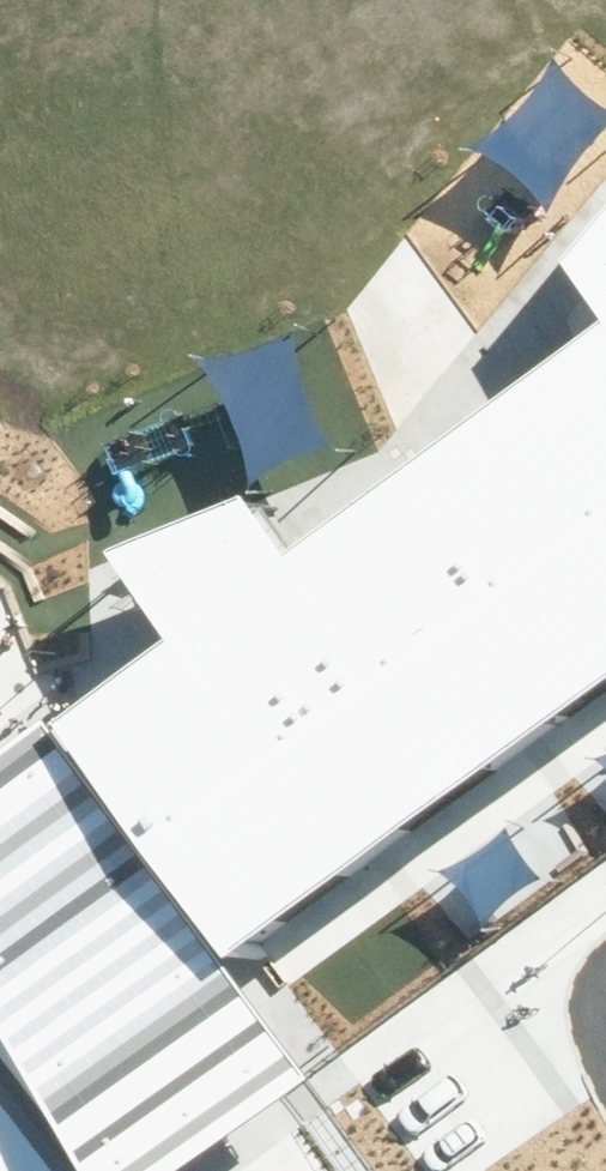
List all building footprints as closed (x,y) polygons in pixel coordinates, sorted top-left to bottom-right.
[(469,145),(494,154),(522,171),(539,188),(551,207),(556,181),(573,152),(593,132),(605,122),(605,106),(597,101),(572,85),(560,71),(551,55),(543,74),(528,97),(509,117),(490,134),(469,145)] [(605,311),(605,208),(557,261),(589,305),(597,317),(605,311)] [(597,317),(286,552),(156,638),(40,724),(203,944),(605,665),(605,311),(597,317)] [(293,354),(294,331),(274,347),(245,362),(222,368),(199,369),(220,386),(235,416),(242,443),(246,475),(266,463),(293,449),(311,446),(329,447),(317,431),(306,406),(298,379),(293,354)] [(156,638),(286,552),(273,531),(248,493),(105,547),(147,622),(156,638)] [(246,1119),(304,1076),(203,944),(40,724),(0,753),(0,1036),(78,1170),(173,1170),(246,1119)] [(589,757),(604,768),(605,770),(605,754),(589,757)] [(449,867),(432,871),(447,881),(463,898),(472,913),(476,928),(484,911),(502,895),(519,885),(540,876),(528,865),(514,849),(509,837),(505,825),(496,836),(482,848),(464,859),(449,867)] [(0,1036),(0,1170),(78,1170),(0,1036)]
